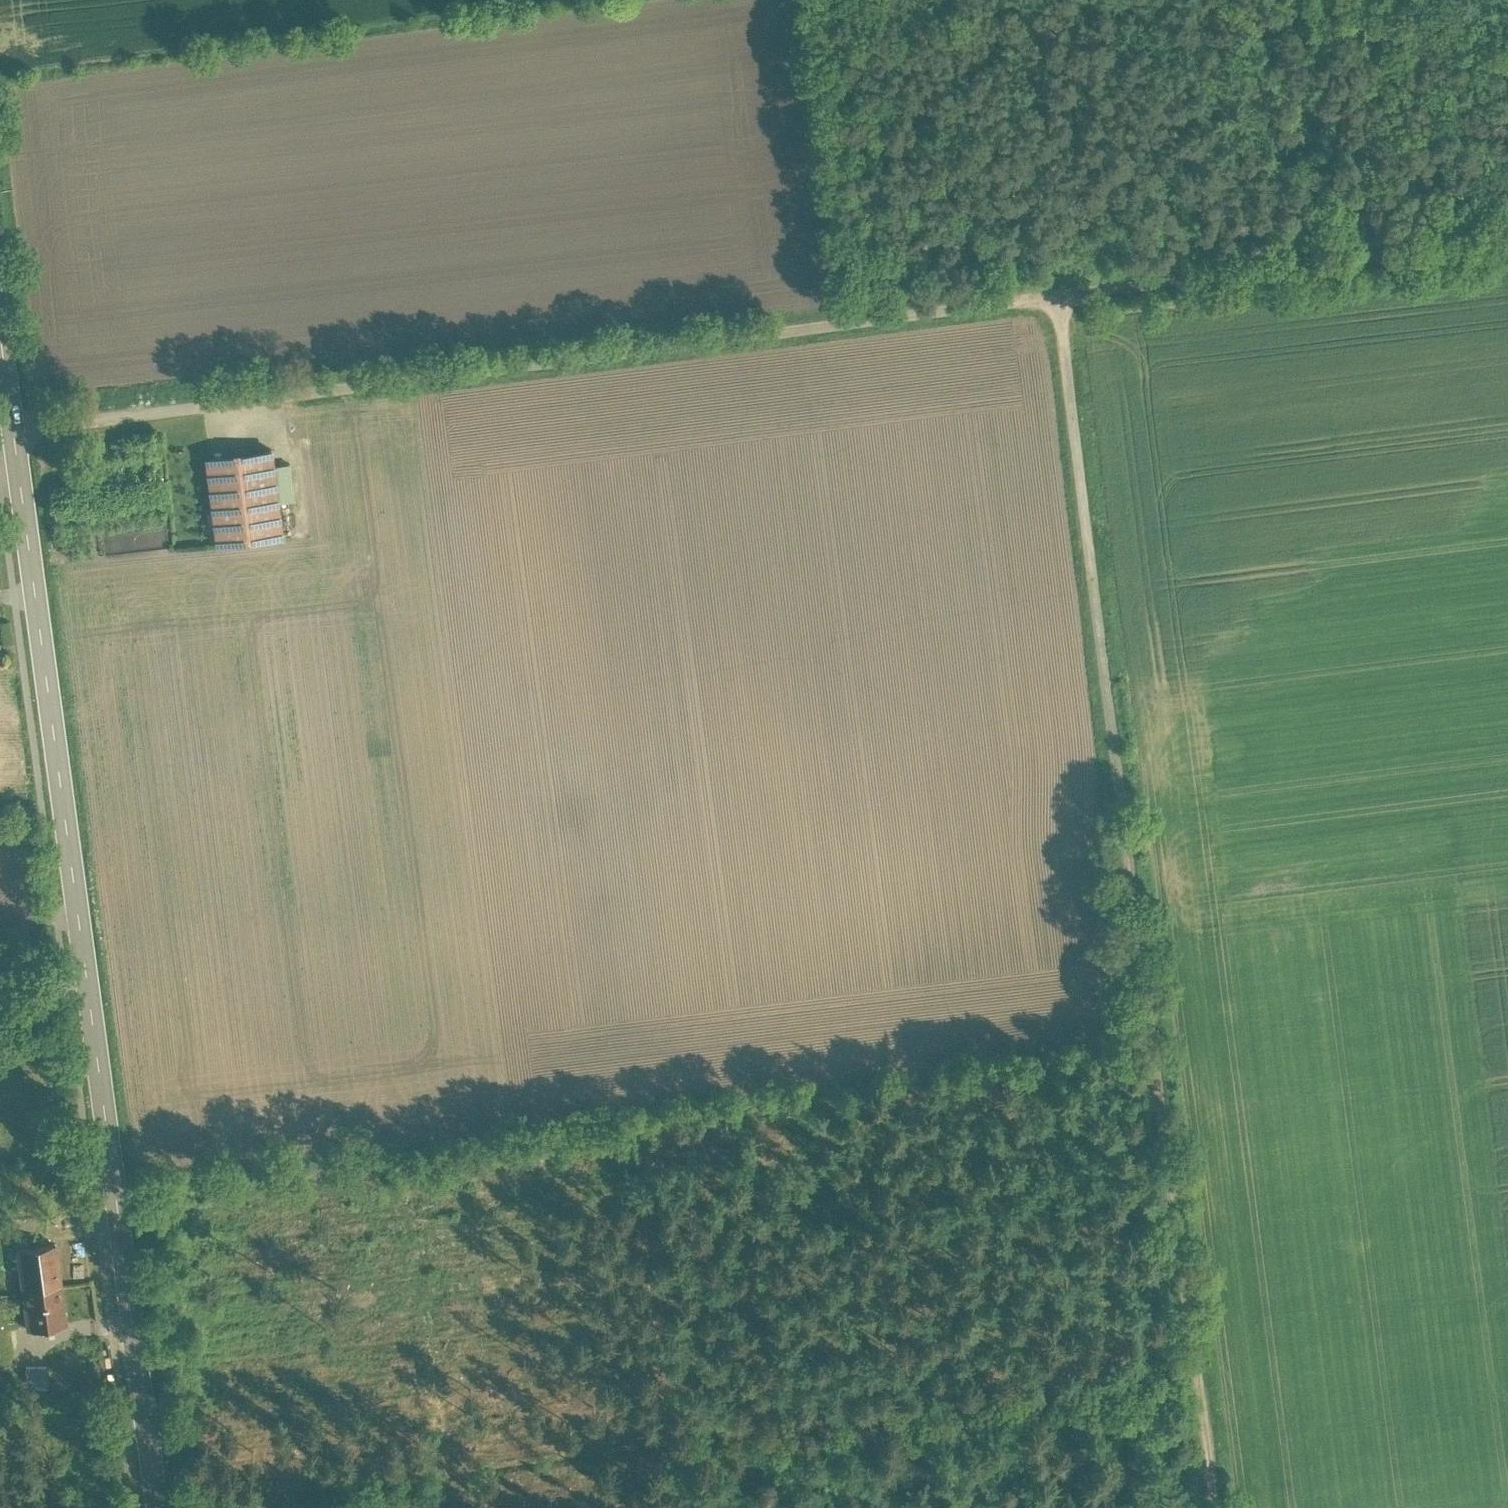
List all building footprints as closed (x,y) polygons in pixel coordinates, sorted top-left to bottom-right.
[(295,539),(285,450),(219,457),(229,546),(295,539)] [(67,1320),(56,1238),(14,1243),(25,1326),(67,1320)] [(24,1385),(47,1385),(46,1366),(24,1366),(24,1385)]
